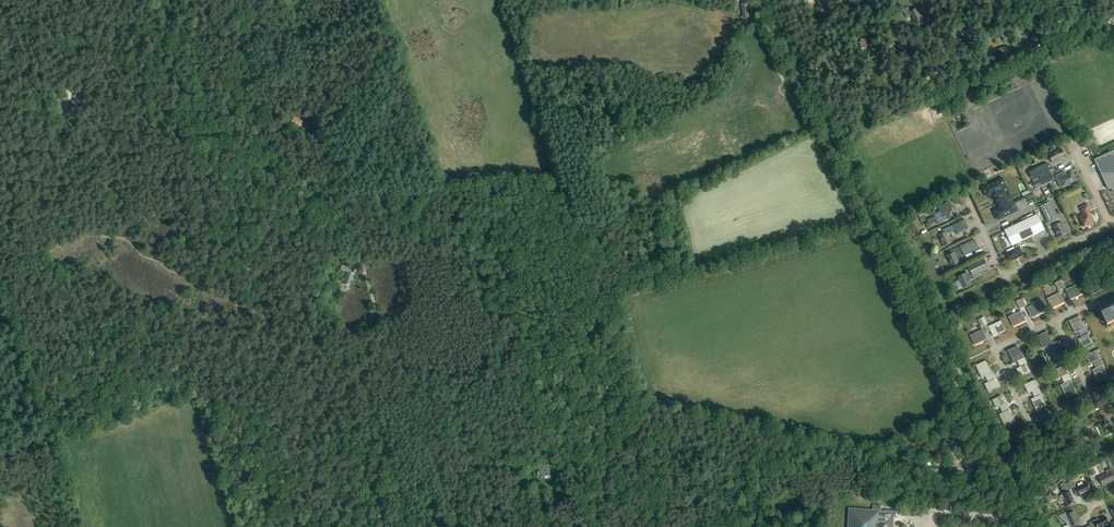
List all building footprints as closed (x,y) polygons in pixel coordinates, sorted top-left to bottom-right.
[(923,19),(917,8),(910,12),(908,8),(902,10),(907,18),(911,16),(915,23),(916,22),(917,24),(918,24),(921,23),(922,22),(921,20),(923,19)] [(972,36),(970,34),(971,33),(967,28),(960,32),(964,38),(968,35),(970,37),(972,36)] [(1032,41),(1026,43),(1029,49),(1041,44),(1038,37),(1031,39),(1032,41)] [(861,48),(868,46),(865,38),(861,40),(862,42),(860,42),(861,48)] [(902,58),(910,54),(904,43),(897,47),(902,58)] [(999,49),(1002,59),(1010,56),(1006,46),(999,49)] [(836,58),(838,57),(837,55),(835,56),(834,54),(829,56),(833,66),(839,63),(836,58)] [(300,129),(304,119),(294,116),(290,126),(300,129)] [(1049,151),(1051,154),(1049,155),(1052,163),(1058,160),(1058,159),(1065,156),(1061,149),(1056,151),(1055,148),(1049,151)] [(1101,156),(1094,159),(1108,189),(1113,187),(1113,150),(1101,156)] [(1039,176),(1050,171),(1046,163),(1028,172),(1032,179),(1039,176)] [(1071,183),(1076,181),(1074,176),(1073,176),(1072,173),(1066,175),(1064,172),(1055,176),(1060,188),(1071,183)] [(1038,180),(1041,186),(1054,180),(1052,174),(1038,180)] [(998,220),(1018,210),(1002,178),(983,188),(987,196),(993,194),(1000,208),(994,211),(998,220)] [(1039,204),(1041,207),(1049,224),(1059,219),(1049,199),(1039,204)] [(933,214),(934,216),(927,220),(929,222),(926,224),(928,229),(932,227),(931,225),(937,222),(938,224),(951,218),(949,215),(950,214),(951,213),(950,212),(953,211),(949,202),(938,207),(940,211),(933,214)] [(1087,204),(1080,208),(1083,215),(1079,217),(1084,227),(1094,222),(1089,212),(1091,211),(1087,204)] [(1012,246),(1013,245),(1018,243),(1045,230),(1037,214),(1005,230),(1012,246)] [(957,233),(969,228),(965,219),(953,225),(942,230),(944,233),(939,235),(944,246),(951,243),(947,234),(956,230),(957,233)] [(1059,237),(1066,234),(1063,228),(1064,227),(1061,222),(1053,226),(1059,237)] [(956,255),(963,252),(964,256),(979,249),(974,239),(960,246),(950,251),(952,254),(947,256),(952,267),(959,263),(956,255)] [(1019,247),(1018,243),(1013,245),(1015,249),(1007,253),(1011,261),(1023,255),(1020,247),(1019,247)] [(973,276),(989,268),(984,259),(968,266),(971,273),(967,274),(967,273),(958,277),(963,288),(972,284),(970,280),(974,278),(973,276)] [(340,269),(343,270),(347,272),(345,278),(346,278),(345,282),(344,284),(349,286),(350,284),(351,280),(352,281),(354,274),(353,274),(355,270),(344,266),(342,265),(340,269)] [(1071,299),(1083,294),(1078,284),(1066,290),(1071,299)] [(1052,308),(1065,302),(1060,293),(1048,298),(1052,308)] [(1032,318),(1044,312),(1040,302),(1028,308),(1032,318)] [(1101,311),(1107,324),(1113,320),(1113,305),(1101,311)] [(1014,327),(1026,321),(1021,311),(1009,317),(1014,327)] [(1081,335),(1088,331),(1086,328),(1085,329),(1079,316),(1070,321),(1076,333),(1079,331),(1081,335)] [(994,336),(1006,330),(1001,321),(989,326),(994,336)] [(975,345),(987,339),(983,330),(971,335),(975,345)] [(1049,350),(1056,346),(1055,343),(1053,344),(1048,331),(1038,336),(1044,348),(1047,347),(1049,350)] [(1088,331),(1081,335),(1082,338),(1079,339),(1083,347),(1092,343),(1088,335),(1089,334),(1088,331)] [(1019,364),(1026,360),(1025,357),(1024,358),(1018,346),(1008,350),(1014,362),(1018,361),(1019,364)] [(1056,346),(1049,350),(1050,353),(1047,354),(1051,363),(1060,358),(1056,350),(1057,349),(1056,346)] [(1095,365),(1103,362),(1101,358),(1100,359),(1096,351),(1086,355),(1090,364),(1094,362),(1095,365)] [(1026,360),(1019,364),(1021,367),(1017,368),(1021,377),(1031,372),(1027,364),(1028,363),(1026,360)] [(987,379),(995,375),(993,372),(992,373),(986,361),(976,366),(982,378),(986,376),(987,379)] [(1103,362),(1095,365),(1097,368),(1093,370),(1099,382),(1109,377),(1103,365),(1104,364),(1103,362)] [(1064,380),(1071,377),(1069,374),(1068,374),(1064,366),(1054,370),(1058,379),(1062,377),(1064,380)] [(995,375),(987,379),(989,382),(985,384),(989,392),(999,387),(995,379),(996,379),(995,375)] [(1071,377),(1064,380),(1065,383),(1061,385),(1067,397),(1077,393),(1071,380),(1072,380),(1071,377)] [(1034,394),(1041,391),(1040,388),(1038,388),(1034,380),(1025,385),(1029,393),(1032,391),(1034,394)] [(1041,391),(1034,394),(1035,397),(1031,399),(1037,411),(1047,407),(1041,394),(1042,394),(1041,391)] [(1001,409),(1009,406),(1008,403),(1006,403),(1003,395),(992,400),(996,408),(1000,406),(1001,409)] [(1009,406),(1001,409),(1003,413),(999,414),(1005,427),(1015,422),(1009,410),(1010,409),(1009,406)] [(1113,427),(1111,421),(1108,423),(1106,418),(1107,417),(1104,409),(1099,412),(1103,419),(1100,420),(1104,428),(1110,425),(1111,428),(1113,427)] [(948,420),(944,422),(949,433),(953,432),(948,420)] [(941,424),(937,426),(942,437),(946,435),(941,424)] [(927,428),(923,430),(927,441),(931,439),(927,428)] [(920,429),(910,434),(917,447),(926,443),(920,429)] [(967,432),(963,444),(967,445),(971,434),(967,432)] [(910,434),(901,438),(908,451),(917,447),(910,434)] [(901,438),(892,443),(898,456),(908,451),(901,438)] [(949,445),(945,447),(951,458),(955,455),(949,445)] [(913,453),(904,458),(910,470),(919,466),(913,453)] [(904,458),(895,462),(901,475),(910,470),(904,458)] [(541,478),(550,475),(548,464),(538,467),(540,471),(537,472),(538,476),(541,475),(541,478)] [(1111,468),(1105,470),(1107,473),(1098,477),(1102,486),(1113,481),(1113,467),(1111,468)] [(1069,482),(1072,488),(1075,487),(1072,481),(1076,479),(1074,475),(1067,478),(1069,482)] [(1065,491),(1067,490),(1068,490),(1072,488),(1069,482),(1065,484),(1064,482),(1059,484),(1062,490),(1064,489),(1065,491)] [(1080,495),(1091,490),(1087,483),(1077,488),(1080,495)] [(1061,499),(1064,498),(1067,505),(1075,502),(1070,491),(1060,496),(1059,497),(1060,499),(1061,499)] [(961,502),(963,498),(955,492),(953,497),(961,502)] [(894,519),(895,510),(849,508),(848,526),(893,526),(894,519)] [(1071,526),(1075,524),(1079,523),(1074,512),(1070,514),(1069,511),(1059,516),(1068,525),(1069,525),(1070,526),(1071,526)] [(441,518),(440,515),(429,519),(432,526),(444,526),(441,518)] [(1113,524),(1109,525),(1105,517),(1098,520),(1098,519),(1092,522),(1094,526),(1096,525),(1097,526),(1113,526),(1113,524)]
